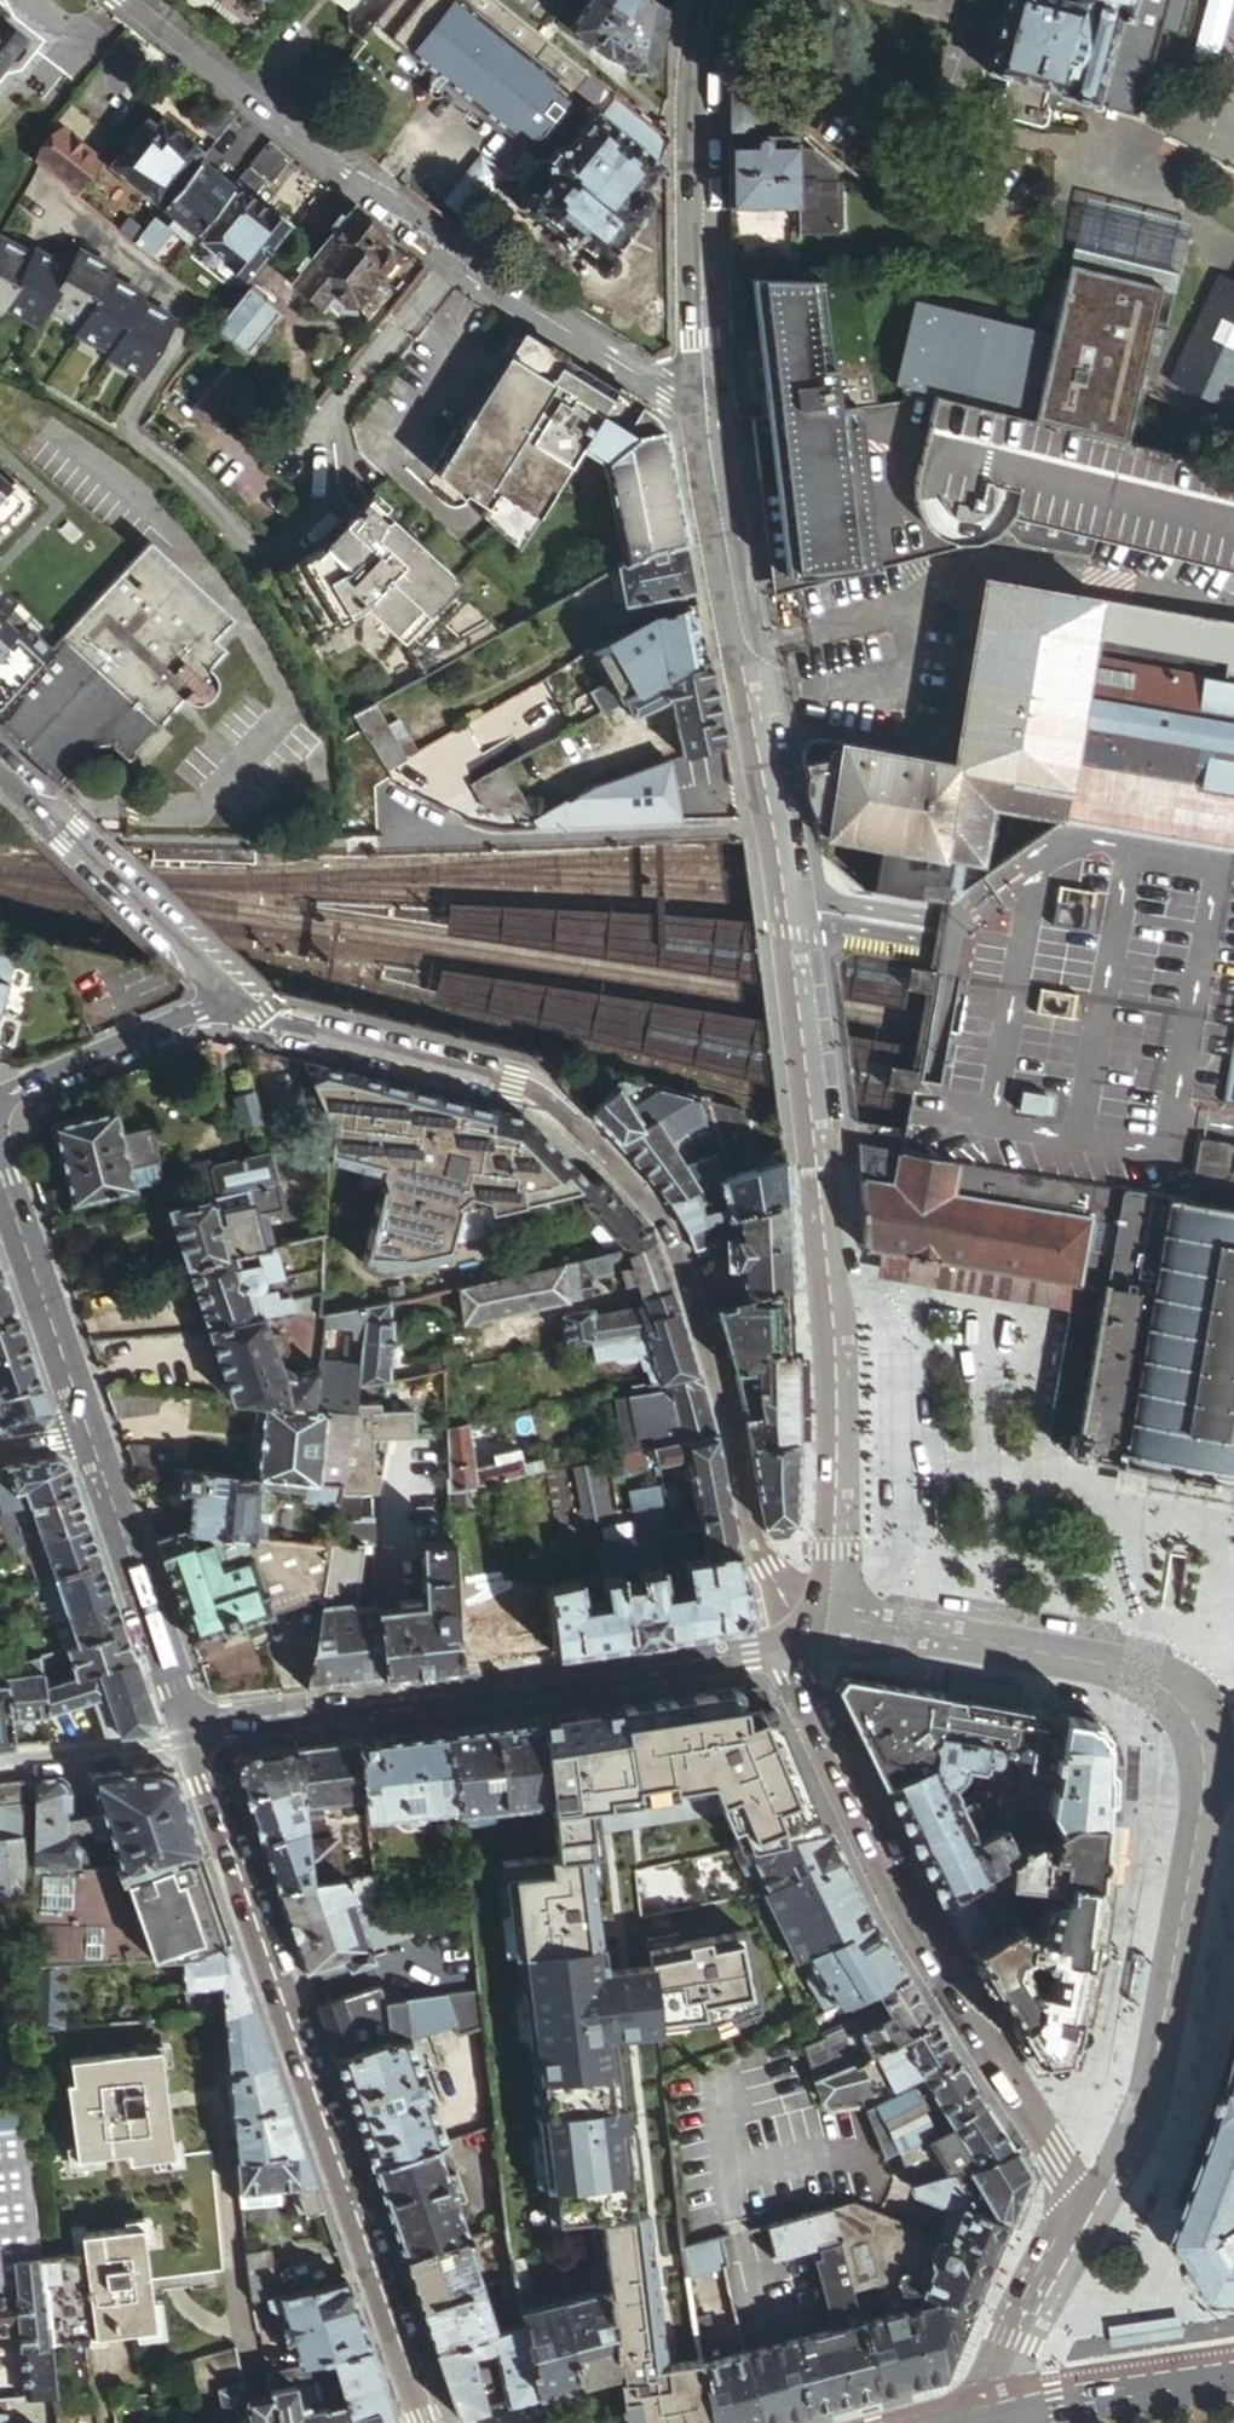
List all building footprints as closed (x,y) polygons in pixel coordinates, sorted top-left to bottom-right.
[(375,22),(392,0),(368,0),(360,11),(345,29),(360,41),(375,22)] [(360,11),(368,0),(346,0),(360,11)] [(375,22),(512,132),(520,123),(529,132),(532,133),(534,134),(538,135),(542,134),(547,129),(558,115),(589,76),(495,0),(392,0),(375,22)] [(676,0),(593,0),(572,32),(594,46),(595,45),(608,52),(607,54),(609,56),(610,55),(621,62),(626,71),(646,74),(651,69),(655,70),(667,8),(674,11),(676,0)] [(1111,88),(1112,86),(1114,85),(1117,83),(1119,82),(1123,80),(1125,80),(1130,79),(1132,79),(1136,80),(1150,25),(1134,21),(1126,19),(1131,0),(1004,0),(986,71),(1007,76),(1002,93),(998,92),(993,95),(990,109),(993,114),(1034,125),(1038,122),(1043,108),(1040,103),(1035,102),(1040,85),(1061,90),(1059,95),(1095,104),(1099,85),(1111,88)] [(1134,21),(1139,0),(1131,0),(1126,19),(1134,21)] [(4,58),(9,62),(16,61),(24,52),(22,45),(18,41),(20,39),(0,21),(0,63),(4,58)] [(751,93),(727,77),(727,133),(746,133),(753,125),(753,123),(751,123),(751,93)] [(662,166),(668,139),(619,100),(604,120),(662,166)] [(216,141),(237,116),(219,102),(198,127),(216,141)] [(63,131),(101,163),(113,148),(75,117),(63,131)] [(154,127),(145,120),(107,165),(155,204),(198,151),(160,120),(154,127)] [(661,172),(662,166),(604,120),(598,121),(574,151),(560,153),(550,165),(548,164),(544,163),(540,165),(536,171),(526,163),(517,175),(526,182),(517,193),(517,195),(517,198),(518,200),(523,205),(521,207),(519,211),(519,217),(522,221),(526,224),(530,226),(533,225),(538,223),(541,219),(590,258),(589,263),(589,267),(593,273),(594,275),(599,277),(604,278),(609,276),(613,273),(615,270),(616,265),(616,259),(613,255),(645,217),(642,214),(646,212),(649,209),(651,207),(652,202),(651,198),(649,193),(646,191),(661,172)] [(36,162),(76,194),(101,163),(63,131),(60,129),(37,158),(38,159),(36,162)] [(752,144),(727,144),(728,208),(798,208),(797,144),(773,143),(773,141),(767,135),(757,135),(752,140),(752,144)] [(265,181),(286,155),(269,141),(248,167),(265,181)] [(800,223),(842,223),(841,155),(799,155),(800,223)] [(142,232),(132,244),(150,258),(175,228),(190,239),(193,236),(223,198),(231,189),(199,163),(142,232)] [(486,203),(504,181),(485,165),(467,187),(486,203)] [(1231,167),(1223,184),(1233,189),(1233,168),(1231,167)] [(1200,204),(1213,208),(1219,189),(1206,185),(1200,204)] [(467,227),(485,204),(465,189),(447,211),(467,227)] [(223,198),(193,236),(244,278),(288,223),(267,205),(263,209),(238,190),(228,202),(223,198)] [(372,238),(378,229),(356,211),(295,285),(317,304),(323,297),(330,288),(344,300),(357,298),(368,285),(387,261),(392,261),(391,249),(385,250),(372,238)] [(126,219),(116,230),(132,244),(142,232),(126,219)] [(1,307),(37,326),(46,307),(81,325),(76,334),(112,353),(109,358),(144,377),(172,323),(138,305),(140,299),(104,281),(109,272),(75,254),(64,273),(29,254),(26,259),(0,245),(0,309),(1,307)] [(1037,414),(1128,434),(1163,292),(1071,267),(1037,414)] [(1217,271),(1180,351),(1233,375),(1233,279),(1217,271)] [(820,275),(755,274),(775,434),(787,547),(791,585),(804,583),(879,567),(900,561),(957,543),(978,541),(986,538),(991,534),(991,533),(986,535),(984,536),(979,537),(975,538),(972,539),(968,539),(965,539),(960,538),(954,537),(949,536),(945,534),(942,532),(938,530),(933,526),(931,524),(929,522),(927,520),(925,518),(922,513),(920,509),(918,505),(916,499),(916,494),(915,489),(915,484),(935,392),(918,388),(901,401),(877,404),(857,276),(820,275)] [(377,293),(368,285),(357,298),(344,300),(330,288),(323,297),(342,312),(363,309),(377,293)] [(276,314),(246,289),(222,318),(216,326),(246,351),(276,314)] [(1034,323),(921,295),(901,374),(926,380),(928,371),(1016,393),(1034,323)] [(623,567),(684,536),(665,435),(664,430),(662,426),(659,421),(657,418),(649,410),(646,409),(551,351),(522,333),(437,475),(516,549),(580,444),(604,459),(623,567)] [(1167,378),(1225,405),(1233,384),(1233,375),(1180,351),(1167,378)] [(242,380),(228,368),(194,408),(206,418),(208,418),(224,399),(227,403),(230,402),(242,388),(248,387),(247,378),(242,380)] [(1128,434),(1037,414),(935,392),(915,484),(915,489),(916,494),(916,499),(918,505),(920,509),(922,513),(925,518),(927,520),(929,522),(931,524),(933,526),(938,530),(942,532),(945,534),(949,536),(954,537),(960,538),(965,539),(968,539),(972,539),(975,538),(979,537),(984,536),(986,535),(991,533),(999,527),(1017,542),(1084,554),(1089,549),(1093,533),(1233,570),(1233,457),(1128,434)] [(40,503),(0,472),(0,550),(40,503)] [(424,676),(497,635),(450,591),(456,585),(365,500),(312,559),(271,582),(307,643),(363,609),(401,644),(406,640),(416,649),(411,654),(424,676)] [(623,602),(694,588),(684,536),(623,567),(617,570),(623,602)] [(0,697),(0,729),(39,766),(54,750),(69,764),(87,744),(86,744),(87,743),(109,741),(109,742),(109,743),(125,757),(181,696),(185,699),(188,700),(197,700),(203,697),(207,694),(209,690),(210,686),(209,677),(204,670),(214,659),(203,648),(220,631),(134,552),(55,638),(0,697)] [(1065,779),(1096,600),(984,580),(951,757),(950,764),(1064,784),(1065,779)] [(598,591),(593,583),(567,597),(572,605),(598,591)] [(55,638),(0,588),(0,697),(55,638)] [(816,834),(886,846),(883,862),(879,888),(944,899),(944,895),(947,881),(951,858),(976,862),(983,820),(1000,807),(1233,849),(1233,624),(1096,600),(1065,779),(1064,784),(950,764),(815,739),(809,742),(805,746),(802,754),(802,756),(804,766),(803,766),(808,795),(816,834)] [(625,627),(592,649),(607,678),(599,682),(587,687),(597,709),(622,697),(696,661),(686,603),(650,611),(636,620),(639,634),(631,636),(625,627)] [(607,678),(592,649),(584,655),(599,682),(607,678)] [(681,758),(724,743),(707,656),(696,661),(622,697),(631,716),(669,698),(681,758)] [(359,729),(386,773),(418,755),(400,724),(389,729),(374,703),(350,717),(359,729)] [(377,776),(383,778),(387,775),(386,773),(359,729),(349,735),(373,776),(377,776)] [(534,825),(533,831),(681,825),(670,761),(590,789),(534,825)] [(496,819),(523,804),(504,769),(471,786),(485,812),(491,809),(496,819)] [(1054,816),(944,895),(932,966),(909,963),(906,982),(928,985),(914,1068),(891,1064),(887,1083),(910,1087),(903,1130),(853,1122),(854,1135),(863,1243),(866,1245),(884,1249),(882,1269),(895,1272),(912,1274),(931,1278),(1075,1305),(1055,1410),(1078,1414),(1071,1451),(1124,1461),(1136,1463),(1165,1468),(1194,1473),(1221,1477),(1233,1479),(1233,848),(1054,816)] [(254,847),(152,843),(151,855),(254,859),(254,847)] [(15,952),(0,949),(0,1008),(15,952)] [(300,1060),(329,1117),(326,1162),(376,1175),(384,1186),(381,1188),(363,1260),(392,1267),(445,1255),(448,1242),(455,1216),(487,1209),(547,1196),(575,1189),(592,1182),(535,1124),(529,1119),(300,1060)] [(555,1074),(572,1095),(582,1087),(577,1072),(562,1068),(555,1074)] [(583,1107),(615,1139),(639,1126),(622,1091),(633,1085),(632,1082),(622,1080),(619,1083),(611,1080),(608,1082),(602,1075),(600,1073),(597,1077),(595,1073),(582,1087),(572,1095),(583,1107)] [(643,1107),(650,1120),(698,1094),(697,1092),(677,1087),(643,1107)] [(262,1120),(254,1091),(236,1096),(243,1125),(262,1120)] [(722,1156),(727,1168),(762,1155),(744,1105),(697,1092),(698,1094),(705,1112),(722,1156)] [(666,1197),(730,1176),(727,1168),(722,1156),(689,1167),(662,1134),(705,1112),(698,1094),(650,1120),(639,1126),(615,1139),(666,1197)] [(115,1107),(51,1123),(70,1202),(134,1187),(128,1164),(155,1157),(150,1134),(122,1140),(120,1131),(115,1107)] [(148,1125),(120,1131),(122,1140),(150,1134),(148,1125)] [(279,1181),(270,1150),(212,1162),(210,1166),(212,1181),(203,1183),(206,1196),(275,1182),(279,1181)] [(786,1162),(784,1158),(730,1176),(666,1197),(687,1230),(787,1199),(786,1162)] [(602,1219),(623,1246),(651,1239),(646,1226),(602,1177),(592,1182),(575,1189),(602,1219)] [(275,1182),(206,1196),(168,1205),(187,1263),(268,1244),(261,1207),(280,1203),(275,1182)] [(555,1222),(547,1196),(487,1209),(492,1232),(493,1235),(555,1222)] [(787,1199),(687,1230),(695,1253),(734,1239),(735,1246),(720,1248),(721,1255),(739,1253),(755,1251),(765,1246),(790,1243),(787,1199)] [(455,1216),(448,1242),(492,1232),(487,1209),(455,1216)] [(268,1244),(187,1263),(209,1327),(264,1313),(289,1307),(286,1296),(274,1298),(272,1288),(250,1294),(247,1286),(248,1287),(250,1288),(253,1288),(256,1287),(258,1285),(259,1283),(260,1281),(260,1279),(319,1266),(322,1232),(268,1244)] [(663,1271),(651,1239),(623,1246),(629,1263),(636,1278),(663,1271)] [(743,1297),(783,1286),(792,1284),(790,1243),(765,1246),(755,1251),(739,1253),(721,1255),(722,1261),(729,1260),(731,1269),(738,1268),(743,1297)] [(629,1263),(623,1246),(558,1262),(565,1297),(590,1292),(588,1273),(618,1265),(629,1263)] [(501,1275),(551,1263),(547,1249),(498,1260),(501,1275)] [(462,1320),(565,1297),(558,1262),(551,1263),(501,1275),(455,1285),(462,1320)] [(622,1282),(635,1279),(636,1278),(629,1263),(618,1265),(622,1282)] [(18,1314),(3,1271),(0,1272),(0,1318),(18,1314)] [(568,1345),(572,1344),(683,1324),(663,1271),(636,1278),(635,1279),(645,1306),(592,1315),(590,1309),(562,1315),(568,1345)] [(786,1350),(783,1286),(743,1297),(713,1305),(733,1369),(752,1368),(751,1359),(766,1358),(765,1352),(786,1350)] [(354,1406),(358,1383),(391,1380),(390,1300),(320,1311),(321,1364),(322,1404),(354,1406)] [(264,1313),(209,1327),(232,1398),(253,1400),(322,1404),(321,1364),(284,1375),(278,1358),(285,1356),(288,1347),(285,1335),(276,1330),(270,1332),(264,1313)] [(18,1314),(0,1318),(0,1356),(30,1349),(18,1314)] [(654,1383),(658,1383),(697,1373),(683,1324),(572,1344),(575,1359),(636,1349),(640,1364),(644,1366),(647,1376),(652,1378),(654,1383)] [(41,1382),(30,1349),(0,1356),(0,1391),(41,1382)] [(748,1442),(798,1443),(796,1357),(786,1350),(765,1352),(766,1358),(751,1359),(752,1368),(733,1369),(748,1442)] [(654,1429),(657,1443),(714,1430),(697,1373),(658,1383),(661,1394),(649,1392),(629,1394),(642,1432),(654,1429)] [(44,1421),(51,1411),(41,1382),(0,1391),(0,1428),(44,1421)] [(158,1412),(156,1393),(106,1390),(115,1416),(158,1412)] [(632,1448),(646,1445),(642,1432),(629,1394),(617,1396),(632,1448)] [(354,1406),(322,1404),(253,1400),(250,1429),(259,1430),(255,1472),(259,1472),(316,1476),(342,1477),(347,1448),(318,1444),(319,1433),(349,1436),(353,1408),(354,1406)] [(353,1408),(349,1436),(347,1448),(342,1477),(340,1489),(371,1493),(374,1493),(381,1440),(408,1438),(407,1409),(353,1408)] [(482,1483),(548,1468),(546,1459),(527,1463),(524,1449),(498,1455),(500,1463),(480,1467),(474,1440),(473,1421),(446,1426),(449,1490),(482,1483)] [(647,1445),(657,1443),(654,1429),(642,1432),(646,1445),(647,1445)] [(687,1455),(698,1516),(699,1518),(728,1513),(714,1430),(657,1443),(661,1460),(687,1455)] [(793,1517),(798,1443),(748,1442),(762,1520),(764,1520),(764,1528),(767,1530),(791,1528),(793,1525),(792,1517),(793,1517)] [(603,1455),(612,1453),(609,1444),(598,1447),(600,1456),(603,1455)] [(132,1464),(173,1467),(174,1449),(125,1445),(132,1464)] [(651,1463),(647,1445),(646,1445),(632,1448),(612,1453),(603,1455),(607,1473),(651,1463)] [(3,1509),(14,1506),(30,1502),(76,1488),(68,1462),(58,1456),(0,1465),(0,1499),(3,1509)] [(1124,1461),(1120,1484),(1187,1496),(1233,1504),(1233,1479),(1221,1477),(1194,1473),(1165,1468),(1136,1463),(1124,1461)] [(255,1472),(183,1468),(177,1471),(175,1473),(173,1473),(172,1483),(175,1483),(175,1485),(176,1486),(182,1489),(190,1490),(190,1502),(188,1527),(255,1532),(259,1472),(255,1472)] [(267,1481),(315,1485),(316,1476),(259,1472),(255,1532),(264,1533),(267,1481)] [(340,1489),(342,1477),(316,1476),(315,1485),(314,1495),(339,1496),(340,1489)] [(450,1508),(483,1507),(482,1483),(449,1490),(450,1508)] [(87,1523),(76,1488),(30,1502),(42,1537),(87,1523)] [(181,1502),(190,1502),(190,1490),(182,1489),(181,1502)] [(340,1489),(339,1496),(332,1538),(330,1538),(320,1592),(303,1685),(383,1675),(374,1606),(373,1600),(357,1602),(354,1594),(361,1541),(372,1542),(372,1514),(359,1514),(359,1506),(372,1506),(371,1493),(340,1489)] [(30,1502),(14,1506),(27,1542),(42,1537),(30,1502)] [(451,1530),(483,1529),(483,1507),(450,1508),(451,1530)] [(700,1525),(706,1556),(736,1551),(728,1513),(699,1518),(700,1525)] [(87,1523),(42,1537),(27,1542),(39,1578),(99,1557),(87,1523)] [(637,1567),(660,1563),(680,1560),(706,1556),(700,1525),(595,1544),(599,1574),(621,1570),(637,1567)] [(255,1532),(188,1527),(182,1527),(155,1536),(190,1637),(221,1627),(221,1629),(240,1623),(239,1621),(244,1619),(245,1623),(263,1617),(261,1612),(320,1592),(330,1538),(264,1533),(255,1532)] [(422,1600),(374,1606),(383,1675),(461,1666),(459,1648),(456,1613),(454,1582),(452,1543),(419,1545),(422,1600)] [(546,1583),(553,1629),(556,1653),(740,1625),(743,1619),(746,1614),(747,1613),(736,1551),(706,1556),(680,1560),(683,1582),(664,1586),(660,1563),(637,1567),(638,1577),(622,1579),(621,1570),(599,1574),(603,1597),(583,1600),(579,1577),(546,1583)] [(99,1557),(39,1578),(50,1612),(51,1612),(111,1592),(99,1557)] [(456,1613),(459,1648),(505,1639),(500,1606),(496,1606),(494,1592),(498,1591),(496,1575),(477,1579),(477,1577),(454,1582),(456,1613)] [(500,1606),(505,1639),(528,1634),(528,1638),(541,1636),(540,1631),(553,1629),(546,1583),(498,1591),(494,1592),(496,1606),(500,1606)] [(123,1627),(111,1592),(51,1612),(62,1647),(65,1646),(123,1627)] [(133,1656),(123,1627),(65,1646),(74,1675),(96,1668),(133,1656)] [(12,1723),(46,1712),(44,1684),(43,1675),(41,1654),(26,1658),(27,1673),(16,1674),(15,1662),(6,1665),(8,1681),(12,1723)] [(155,1719),(133,1656),(96,1668),(119,1733),(147,1730),(155,1719)] [(103,1735),(119,1733),(96,1668),(74,1675),(51,1682),(44,1684),(46,1712),(91,1699),(103,1735)] [(834,1683),(883,1782),(932,1760),(937,1731),(1000,1743),(1028,1748),(1035,1707),(1020,1705),(987,1699),(957,1693),(941,1691),(842,1673),(834,1683)] [(43,1675),(44,1684),(51,1682),(51,1677),(48,1674),(43,1675)] [(12,1723),(8,1681),(0,1682),(0,1746),(14,1744),(12,1723)] [(754,1696),(766,1691),(765,1689),(761,1682),(749,1684),(754,1696)] [(604,2259),(615,2373),(625,2422),(711,2422),(701,2353),(668,2360),(649,2206),(637,2208),(616,2031),(660,2026),(659,2019),(688,2015),(689,2022),(714,2019),(734,2011),(737,2020),(764,2009),(747,1936),(682,1944),(681,1935),(649,1938),(651,1966),(609,1970),(607,1943),(604,1943),(595,1854),(608,1852),(605,1831),(602,1807),(624,1803),(632,1802),(723,1788),(733,1811),(747,1844),(822,1826),(813,1803),(766,1691),(754,1696),(749,1684),(622,1704),(612,1706),(539,1717),(548,1801),(535,1802),(542,1859),(508,1863),(519,1953),(530,1951),(534,1990),(524,1991),(530,2041),(539,2039),(549,2115),(539,2116),(547,2180),(555,2179),(560,2217),(599,2212),(604,2259)] [(1035,1707),(1028,1748),(1026,1764),(1052,1770),(1062,1712),(1035,1707)] [(1062,1712),(1052,1770),(1047,1801),(1015,1796),(1002,1793),(998,1814),(1002,1822),(1015,1850),(1069,1818),(1103,1821),(1103,1764),(1103,1739),(1102,1729),(1099,1725),(1093,1721),(1084,1716),(1062,1712)] [(535,1802),(548,1801),(539,1717),(495,1723),(504,1806),(535,1802)] [(47,1721),(49,1740),(56,1740),(54,1721),(47,1721)] [(456,1812),(504,1806),(495,1723),(446,1729),(455,1808),(456,1812)] [(446,1729),(357,1739),(365,1808),(366,1817),(403,1813),(404,1820),(407,1822),(424,1820),(427,1818),(426,1811),(455,1808),(446,1729)] [(932,1760),(883,1782),(938,1896),(984,1869),(1015,1850),(1002,1822),(996,1825),(990,1813),(969,1822),(949,1783),(955,1778),(959,1774),(960,1771),(963,1764),(978,1767),(983,1763),(985,1749),(994,1751),(1000,1746),(1000,1743),(937,1731),(932,1760)] [(345,1810),(365,1808),(357,1739),(295,1746),(299,1798),(301,1836),(305,1882),(332,1878),(328,1835),(322,1836),(319,1800),(338,1798),(338,1803),(343,1803),(345,1810)] [(292,1798),(299,1798),(295,1746),(240,1752),(233,1764),(242,1791),(290,1786),(292,1798)] [(1047,1801),(1052,1770),(1026,1764),(1020,1763),(1015,1796),(1047,1801)] [(63,1962),(178,1953),(228,1936),(172,1771),(161,1764),(93,1771),(90,1775),(90,1778),(101,1810),(105,1822),(118,1862),(102,1863),(89,1863),(90,1835),(87,1828),(83,1817),(69,1816),(70,1783),(68,1778),(67,1777),(65,1776),(63,1775),(36,1778),(31,1965),(63,1962)] [(22,1800),(22,1780),(0,1782),(0,1803),(22,1800)] [(259,1838),(301,1836),(299,1798),(292,1798),(290,1786),(242,1791),(252,1819),(259,1838)] [(602,1807),(605,1831),(618,1829),(733,1811),(723,1788),(632,1802),(624,1803),(602,1807)] [(0,1803),(0,1838),(0,1890),(2,1890),(19,1888),(22,1800),(0,1803)] [(83,1817),(87,1828),(96,1825),(105,1822),(101,1810),(92,1813),(83,1817)] [(1069,1818),(1015,1850),(984,1869),(1013,1917),(1064,1877),(1097,1880),(1101,1839),(1103,1821),(1069,1818)] [(828,1825),(822,1826),(747,1844),(743,1845),(747,1862),(748,1865),(750,1867),(751,1868),(754,1869),(756,1869),(763,1867),(768,1887),(845,1862),(828,1825)] [(275,1887),(305,1882),(301,1836),(259,1838),(275,1887)] [(794,1957),(804,1953),(873,1920),(845,1862),(768,1887),(762,1889),(794,1957)] [(1013,1917),(984,1869),(938,1896),(968,1945),(1013,1917)] [(372,1872),(332,1878),(305,1882),(275,1887),(303,1969),(343,1956),(348,1968),(372,1960),(354,1906),(375,1898),(372,1872)] [(1064,1877),(1013,1917),(968,1945),(1034,2057),(1064,2051),(1071,2019),(1082,1973),(1092,1918),(1095,1897),(1097,1880),(1064,1877)] [(823,2009),(873,1986),(905,1971),(873,1920),(804,1953),(813,1971),(806,1975),(823,2009)] [(222,2012),(251,2000),(228,1936),(178,1953),(181,1986),(210,1984),(213,2015),(222,2014),(222,2012)] [(476,1988),(473,1962),(471,1947),(438,1951),(443,1992),(476,1988)] [(1127,1951),(1120,1995),(1135,1997),(1142,1953),(1127,1951)] [(31,1965),(30,2028),(62,2025),(63,1962),(31,1965)] [(895,2019),(903,2033),(933,2019),(905,1971),(873,1986),(879,1995),(880,1994),(895,2019)] [(315,2004),(332,2055),(394,2038),(381,2000),(375,1984),(315,2004)] [(443,1992),(381,2000),(394,2038),(332,2055),(371,2165),(436,2143),(444,2140),(431,2100),(434,2098),(425,2070),(432,2067),(428,2055),(438,2052),(430,2028),(452,2022),(455,2032),(481,2025),(476,1988),(443,1992)] [(228,2075),(272,2061),(251,2000),(222,2012),(222,2014),(228,2075)] [(766,2104),(823,2098),(817,2075),(851,2058),(903,2033),(895,2019),(884,2023),(882,2016),(873,2018),(871,2014),(842,2025),(843,2030),(806,2043),(808,2047),(788,2054),(792,2068),(794,2068),(796,2079),(763,2087),(766,2104)] [(659,2019),(660,2026),(689,2022),(688,2015),(659,2019)] [(851,2058),(864,2093),(917,2064),(920,2069),(954,2051),(933,2019),(903,2033),(851,2058)] [(138,2156),(127,2050),(38,2059),(40,2082),(34,2082),(41,2158),(92,2152),(93,2161),(138,2156)] [(862,2107),(880,2153),(982,2097),(954,2051),(920,2069),(923,2074),(862,2107)] [(833,2107),(860,2101),(857,2094),(864,2093),(851,2058),(817,2075),(823,2098),(826,2106),(833,2107)] [(228,2075),(233,2120),(285,2101),(272,2061),(228,2075)] [(1214,2149),(1184,2230),(1186,2235),(1194,2247),(1193,2249),(1210,2278),(1211,2278),(1220,2291),(1223,2294),(1224,2295),(1233,2295),(1233,2092),(1214,2149)] [(880,2153),(883,2160),(897,2155),(909,2184),(1014,2149),(1001,2128),(996,2120),(982,2097),(880,2153)] [(233,2120),(236,2156),(301,2149),(285,2101),(233,2120)] [(19,2294),(16,2260),(40,2257),(28,2128),(0,2131),(0,2295),(19,2294)] [(447,2175),(436,2143),(371,2165),(402,2256),(466,2234),(456,2202),(465,2199),(465,2197),(457,2173),(455,2172),(447,2175)] [(236,2156),(241,2205),(276,2200),(275,2186),(280,2195),(293,2193),(295,2185),(304,2211),(321,2205),(301,2149),(236,2156)] [(909,2184),(954,2203),(958,2204),(958,2203),(1003,2222),(1019,2183),(1025,2168),(1014,2149),(909,2184)] [(888,2175),(909,2184),(897,2155),(883,2160),(888,2175)] [(967,2310),(1003,2222),(958,2203),(958,2204),(954,2203),(948,2217),(951,2218),(944,2237),(849,2198),(825,2205),(848,2291),(889,2281),(889,2278),(896,2281),(895,2283),(898,2293),(916,2290),(967,2310)] [(833,2326),(791,2337),(807,2410),(843,2400),(876,2392),(856,2320),(848,2291),(825,2205),(767,2222),(774,2250),(771,2250),(773,2256),(819,2244),(821,2253),(816,2255),(833,2326)] [(685,2245),(712,2238),(707,2223),(701,2220),(682,2224),(685,2245)] [(79,2254),(40,2257),(48,2339),(146,2330),(137,2230),(78,2236),(79,2254)] [(469,2234),(466,2234),(402,2256),(418,2304),(485,2282),(469,2234)] [(723,2239),(685,2248),(692,2278),(730,2269),(723,2239)] [(270,2257),(269,2253),(267,2251),(261,2252),(260,2240),(245,2242),(247,2262),(270,2257)] [(40,2257),(16,2260),(19,2294),(0,2295),(0,2329),(19,2327),(25,2395),(53,2392),(48,2339),(40,2257)] [(247,2262),(251,2300),(268,2296),(284,2293),(280,2262),(271,2263),(270,2257),(247,2262)] [(517,2257),(510,2257),(512,2272),(514,2291),(517,2314),(537,2394),(596,2377),(615,2373),(604,2259),(594,2261),(595,2266),(588,2272),(589,2289),(531,2304),(528,2286),(526,2286),(523,2262),(517,2257)] [(514,2291),(512,2272),(499,2277),(500,2293),(514,2291)] [(300,2363),(329,2356),(369,2346),(346,2278),(284,2293),(268,2296),(273,2308),(282,2306),(287,2320),(282,2322),(288,2340),(292,2338),(300,2363)] [(856,2320),(902,2308),(898,2293),(895,2283),(896,2281),(889,2278),(889,2281),(848,2291),(856,2320)] [(488,2289),(485,2282),(418,2304),(433,2348),(462,2336),(494,2323),(483,2290),(488,2289)] [(954,2340),(967,2310),(916,2290),(898,2293),(902,2308),(922,2380),(939,2376),(954,2340)] [(902,2385),(922,2380),(902,2308),(856,2320),(876,2392),(902,2385)] [(695,2313),(701,2353),(711,2422),(756,2422),(759,2422),(745,2348),(725,2353),(722,2339),(715,2339),(709,2340),(706,2329),(713,2328),(709,2311),(695,2313)] [(1109,2323),(1112,2342),(1183,2332),(1181,2313),(1109,2323)] [(537,2394),(517,2314),(494,2323),(462,2336),(467,2350),(489,2342),(505,2402),(513,2401),(537,2394)] [(715,2339),(713,2328),(706,2329),(709,2340),(715,2339)] [(433,2348),(456,2415),(486,2407),(467,2350),(462,2336),(433,2348)] [(791,2337),(745,2348),(759,2422),(785,2415),(807,2410),(791,2337)] [(329,2356),(345,2404),(372,2395),(381,2422),(395,2422),(369,2346),(329,2356)] [(193,2360),(198,2391),(222,2385),(220,2389),(242,2384),(236,2348),(193,2360)] [(325,2422),(381,2422),(372,2395),(345,2404),(329,2356),(300,2363),(295,2365),(300,2381),(310,2378),(316,2381),(325,2422)] [(265,2372),(268,2389),(300,2381),(295,2365),(265,2372)] [(275,2422),(325,2422),(316,2381),(310,2378),(300,2381),(268,2389),(275,2422)] [(245,2396),(242,2384),(220,2389),(218,2392),(224,2422),(222,2422),(250,2422),(245,2396)] [(245,2396),(250,2422),(275,2422),(268,2389),(245,2396)]
